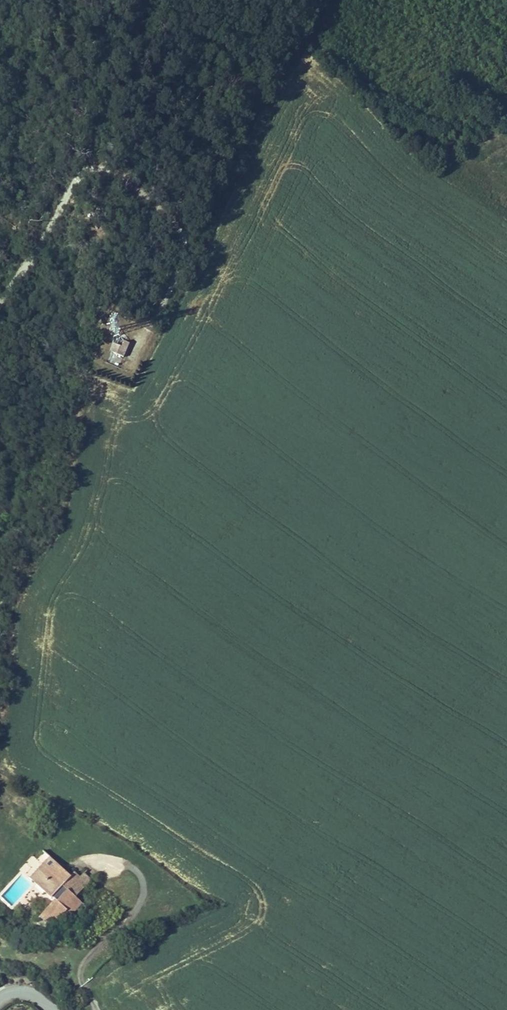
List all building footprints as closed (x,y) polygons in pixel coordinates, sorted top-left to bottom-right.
[(127,349),(114,344),(111,352),(124,357),(127,349)] [(52,859),(46,866),(51,871),(58,864),(52,859)] [(81,877),(77,881),(71,876),(58,864),(51,871),(46,866),(35,877),(48,889),(46,891),(55,900),(42,915),(54,926),(67,911),(72,915),(78,908),(72,902),(76,897),(90,882),(83,875),(81,877)] [(77,881),(81,877),(75,872),(71,876),(77,881)] [(72,902),(78,908),(83,903),(76,897),(72,902)]
